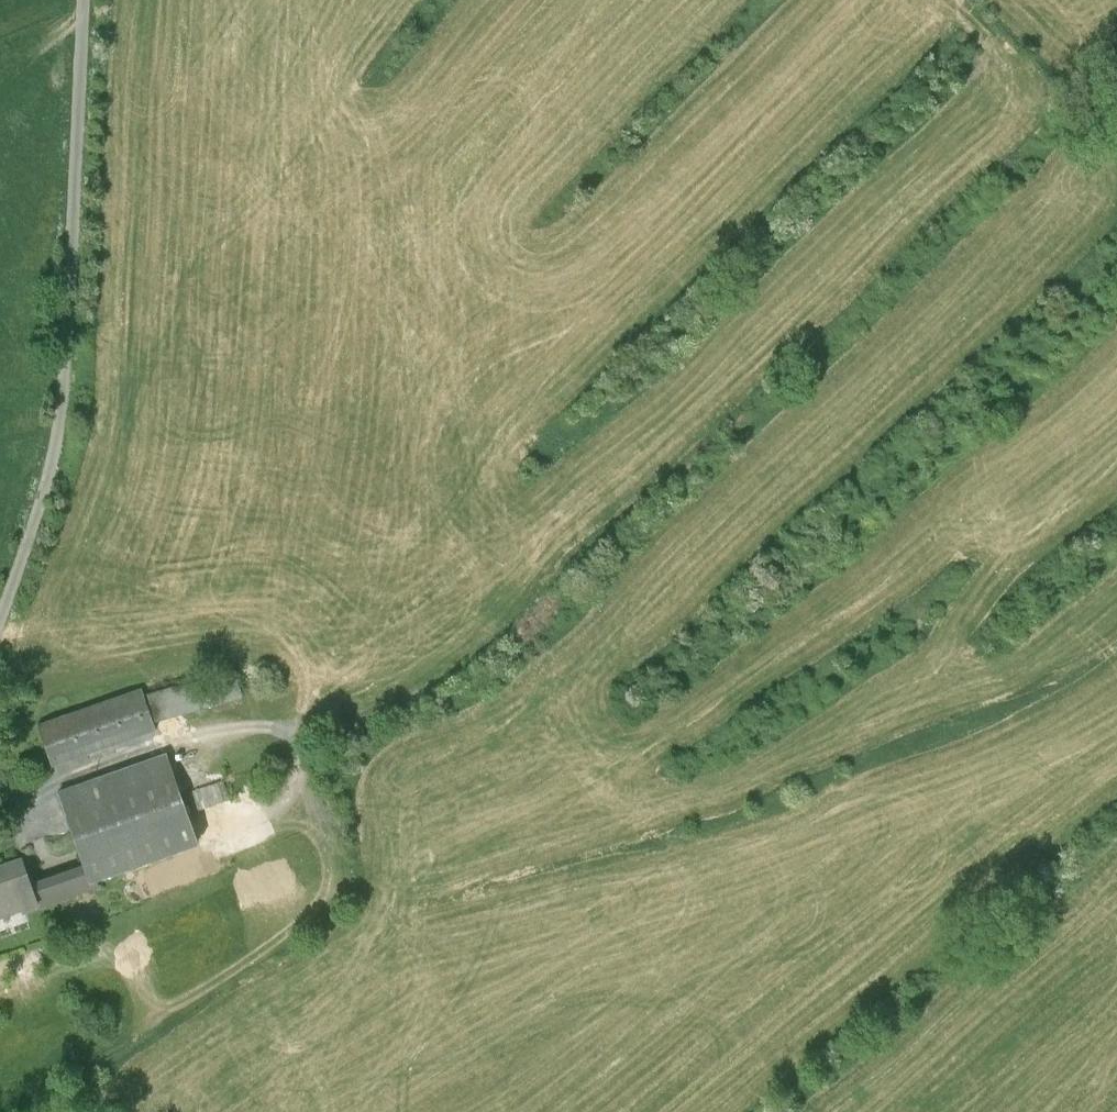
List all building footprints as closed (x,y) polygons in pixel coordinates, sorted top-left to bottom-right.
[(250,659),(157,685),(167,713),(257,686),(250,659)] [(156,681),(53,715),(68,758),(170,722),(167,713),(157,685),(156,681)] [(90,755),(96,772),(127,762),(122,745),(90,755)] [(75,783),(100,855),(105,870),(112,867),(212,832),(205,813),(196,786),(182,746),(75,783)] [(238,771),(196,786),(205,813),(248,798),(238,771)] [(0,863),(0,893),(5,908),(38,897),(52,892),(46,874),(37,850),(0,863)] [(100,855),(46,874),(52,892),(38,897),(40,902),(115,876),(112,867),(105,870),(100,855)]
